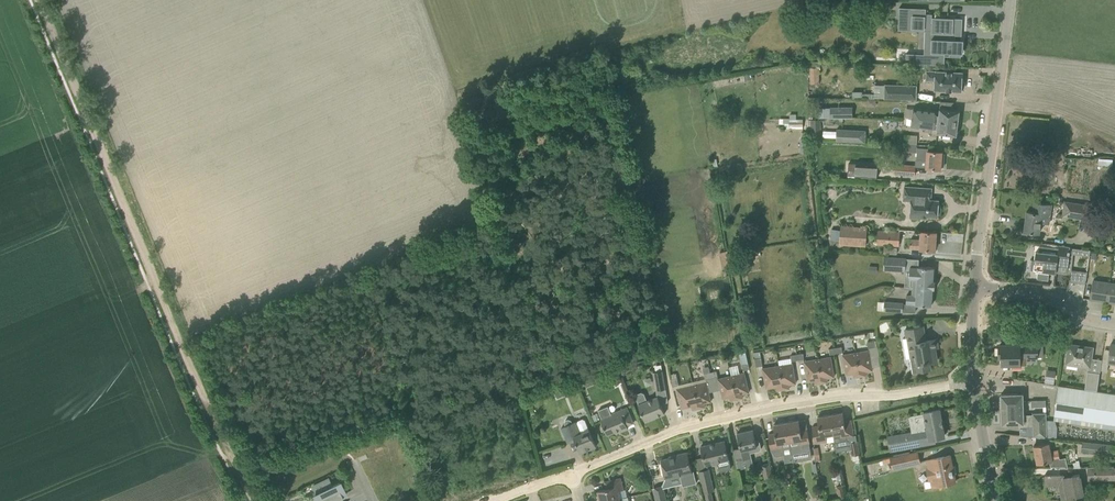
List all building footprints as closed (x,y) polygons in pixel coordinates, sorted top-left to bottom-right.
[(899,7),(898,29),(933,31),(933,39),(932,39),(931,52),(931,55),(914,54),(913,64),(944,65),(945,53),(949,53),(949,56),(961,57),(961,56),(961,40),(955,40),(955,35),(962,35),(962,19),(947,18),(947,20),(934,19),(934,23),(932,23),(932,14),(926,14),(926,9),(899,7)] [(927,80),(935,80),(935,90),(946,90),(946,91),(952,91),(961,91),(961,89),(963,89),(965,88),(965,83),(964,81),(962,81),(962,72),(936,71),(927,71),(927,80)] [(819,73),(810,74),(810,84),(819,83),(819,73)] [(885,98),(916,99),(916,86),(885,85),(885,98)] [(852,117),(852,106),(830,107),(830,108),(817,108),(816,118),(838,117),(843,117),(852,117)] [(913,108),(912,117),(958,123),(959,110),(940,108),(939,111),(913,108)] [(958,123),(912,117),(911,126),(937,129),(937,133),(956,135),(958,123)] [(789,119),(789,128),(802,128),(802,119),(789,119)] [(810,133),(820,133),(820,119),(810,119),(810,133)] [(836,141),(865,142),(865,130),(836,128),(836,141)] [(904,143),(917,143),(917,135),(904,135),(904,143)] [(917,167),(941,169),(941,167),(943,168),(943,162),(941,161),(942,152),(928,151),(928,148),(917,148),(916,159),(917,159),(917,167)] [(914,175),(915,167),(915,166),(894,164),(893,174),(914,175)] [(862,177),(887,180),(888,172),(863,170),(862,177)] [(932,200),(933,188),(903,187),(902,201),(910,201),(909,217),(927,218),(927,216),(937,217),(938,212),(940,211),(942,210),(942,208),(940,206),(938,205),(938,200),(932,200)] [(1061,216),(1093,221),(1095,205),(1064,200),(1061,216)] [(1024,231),(1035,232),(1040,233),(1047,234),(1049,224),(1051,205),(1035,203),(1033,212),(1027,211),(1024,231)] [(830,240),(839,240),(839,245),(866,246),(867,227),(840,225),(840,229),(831,229),(830,240)] [(876,244),(899,246),(900,231),(877,230),(876,244)] [(909,248),(924,249),(935,250),(936,232),(920,231),(919,239),(910,238),(909,248)] [(1038,270),(1037,279),(1048,280),(1049,272),(1056,272),(1057,268),(1067,269),(1070,247),(1040,244),(1039,252),(1036,251),(1034,260),(1030,260),(1029,269),(1038,270)] [(883,270),(905,271),(906,257),(884,256),(883,270)] [(912,287),(932,289),(935,289),(935,281),(933,281),(934,267),(910,266),(909,278),(912,278),(912,287)] [(1078,283),(1086,284),(1087,272),(1079,271),(1078,283)] [(1090,300),(1106,302),(1109,282),(1093,279),(1090,300)] [(1106,302),(1114,304),(1114,282),(1109,282),(1106,302)] [(932,289),(912,287),(911,295),(906,294),(905,304),(931,306),(932,289)] [(883,311),(902,312),(903,302),(884,301),(883,311)] [(877,326),(882,335),(888,332),(887,330),(890,328),(886,321),(877,326)] [(903,338),(906,358),(910,358),(915,357),(916,363),(915,363),(917,372),(930,370),(929,362),(937,361),(933,339),(925,340),(923,326),(904,330),(905,338),(903,338)] [(795,344),(797,354),(798,360),(804,358),(801,343),(795,344)] [(1111,343),(1109,355),(1103,354),(1100,370),(1106,371),(1107,363),(1114,365),(1114,344),(1111,343)] [(1066,364),(1090,367),(1093,347),(1069,344),(1066,364)] [(1021,357),(1036,357),(1036,345),(999,346),(999,358),(1002,358),(1002,365),(1013,365),(1013,367),(1021,367),(1021,357)] [(869,349),(856,352),(860,376),(866,375),(865,372),(873,370),(871,360),(871,358),(869,349)] [(860,376),(856,352),(842,354),(846,375),(853,374),(854,377),(860,376)] [(831,356),(817,358),(822,383),(828,382),(827,378),(834,377),(831,356)] [(822,383),(817,358),(804,360),(808,381),(815,380),(815,384),(822,383)] [(792,363),(779,365),(783,389),(789,388),(789,385),(796,383),(792,363)] [(783,389),(779,365),(762,368),(766,388),(776,387),(777,391),(783,389)] [(1045,382),(1054,383),(1055,371),(1046,369),(1045,382)] [(653,372),(656,391),(666,389),(663,370),(653,372)] [(1085,389),(1097,390),(1099,373),(1087,371),(1085,389)] [(744,372),(731,375),(737,399),(743,398),(742,394),(749,392),(744,372)] [(613,376),(616,384),(621,382),(618,374),(613,376)] [(737,399),(731,375),(718,378),(723,399),(730,397),(731,401),(737,399)] [(699,408),(693,385),(692,381),(679,384),(677,377),(671,378),(673,390),(677,389),(681,409),(692,406),(693,410),(699,408)] [(706,382),(693,385),(699,408),(705,407),(704,403),(711,401),(706,382)] [(563,385),(554,389),(557,398),(567,394),(563,385)] [(1114,425),(1114,393),(1058,385),(1054,416),(1114,425)] [(641,392),(637,394),(635,397),(645,421),(665,413),(657,395),(647,400),(644,393),(641,392)] [(1001,394),(1002,425),(1020,424),(1020,427),(1030,427),(1030,426),(1033,426),(1033,437),(1047,438),(1046,413),(1032,414),(1033,415),(1024,415),(1023,394),(1001,394)] [(600,419),(603,425),(607,435),(615,431),(616,434),(628,429),(627,426),(633,423),(627,406),(611,413),(608,406),(598,410),(601,418),(600,419)] [(918,433),(889,438),(891,450),(934,442),(934,438),(944,436),(939,410),(925,412),(925,413),(914,415),(918,433)] [(843,413),(830,415),(833,435),(834,442),(847,440),(847,438),(854,436),(851,420),(844,421),(843,413)] [(833,435),(830,415),(817,417),(819,426),(812,427),(815,443),(827,441),(827,443),(834,442),(833,435)] [(561,427),(564,433),(568,443),(575,440),(580,453),(596,446),(589,429),(588,429),(585,420),(582,419),(578,420),(577,422),(576,421),(572,422),(571,420),(568,419),(565,420),(564,423),(565,425),(561,427)] [(810,444),(807,428),(800,429),(799,420),(786,422),(792,454),(810,451),(809,444),(810,444)] [(784,455),(792,454),(786,422),(773,425),(775,433),(768,434),(771,450),(775,456),(784,455)] [(733,449),(736,460),(736,461),(751,457),(750,453),(760,451),(761,448),(759,441),(757,440),(755,440),(753,430),(737,433),(740,447),(733,449)] [(706,465),(707,465),(717,463),(719,471),(731,468),(724,440),(701,446),(706,465)] [(859,454),(857,441),(849,442),(852,456),(859,454)] [(1112,454),(1112,453),(1114,453),(1114,445),(1082,441),(1081,451),(1112,454)] [(1044,444),(1033,446),(1037,464),(1048,462),(1049,461),(1050,467),(1064,467),(1065,468),(1068,468),(1066,458),(1060,459),(1058,449),(1051,451),(1049,443),(1044,444)] [(816,460),(821,459),(819,446),(813,447),(816,460)] [(889,457),(892,469),(920,463),(918,451),(889,457)] [(661,460),(664,470),(666,480),(680,477),(681,479),(684,482),(687,484),(696,481),(694,471),(692,472),(687,452),(669,456),(669,458),(661,460)] [(956,474),(955,466),(952,466),(950,455),(926,460),(928,468),(926,469),(928,481),(931,481),(932,487),(955,482),(954,474),(956,474)] [(761,464),(764,479),(773,477),(770,462),(761,464)] [(1114,475),(1114,467),(1113,467),(1087,467),(1087,480),(1103,480),(1103,475),(1114,475)] [(698,472),(705,500),(714,500),(712,491),(714,491),(709,469),(698,472)] [(839,471),(832,473),(834,481),(841,480),(839,471)] [(1044,475),(1045,485),(1059,485),(1062,500),(1073,497),(1074,498),(1075,498),(1075,497),(1084,495),(1080,473),(1063,477),(1062,475),(1044,475)] [(339,481),(331,485),(328,478),(312,486),(316,493),(313,494),(317,500),(340,500),(339,498),(346,495),(339,481)] [(600,500),(607,500),(620,498),(618,491),(623,489),(621,478),(605,482),(606,488),(598,490),(600,500)] [(836,486),(839,497),(844,496),(842,485),(836,486)] [(655,500),(667,500),(663,486),(652,488),(655,500)]
